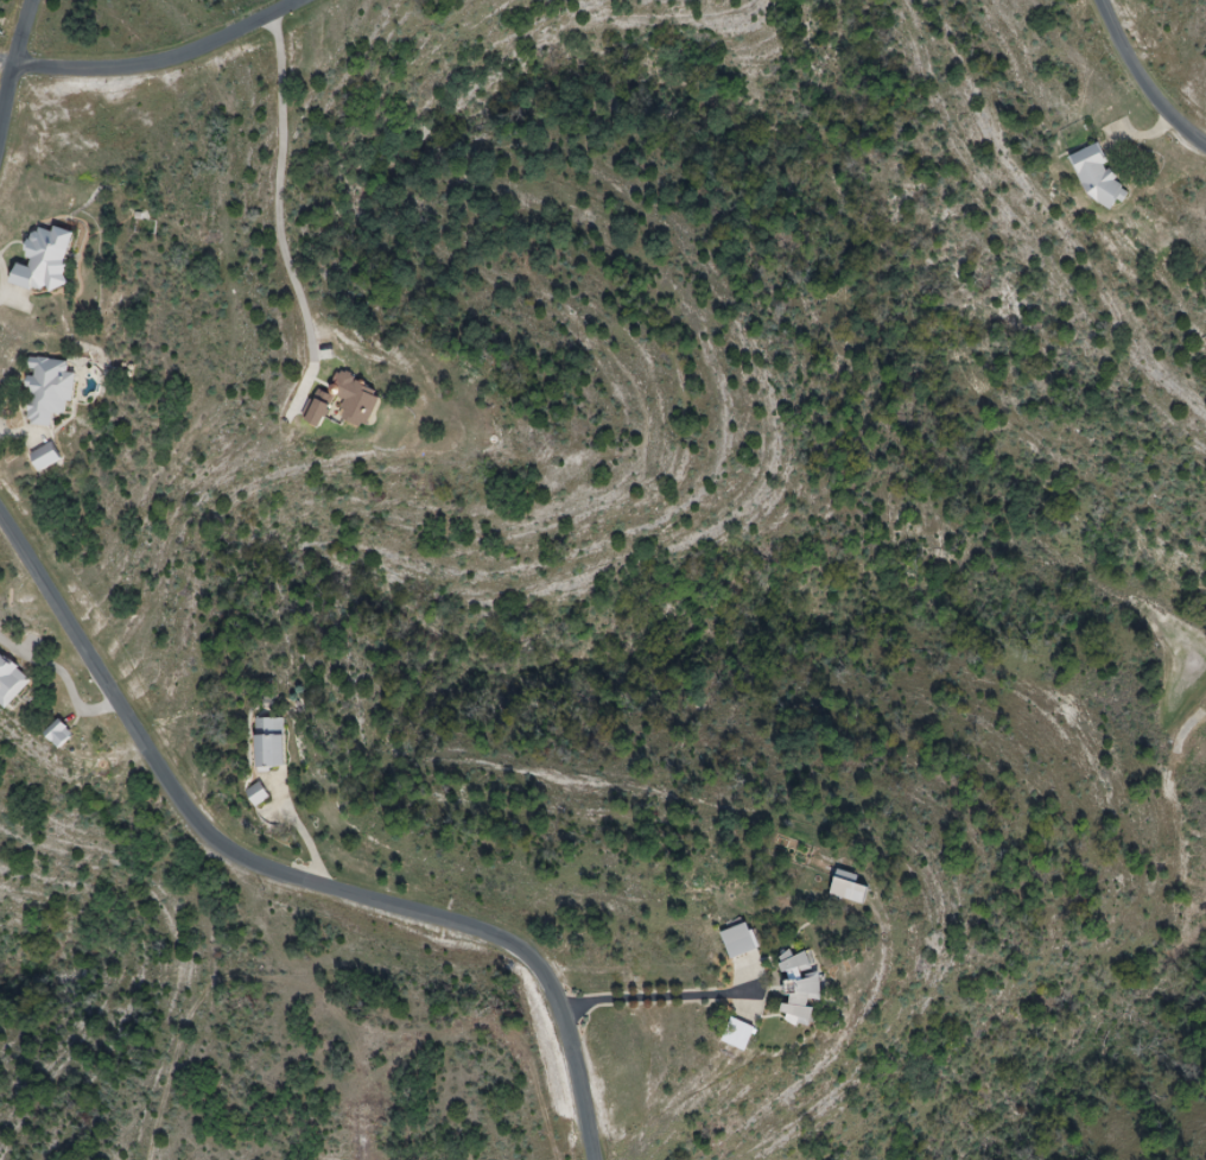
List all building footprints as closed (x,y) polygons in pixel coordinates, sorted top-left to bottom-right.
[(1073,157),(1100,214),(1127,202),(1100,144),(1073,157)] [(12,282),(57,295),(76,235),(54,228),(53,233),(35,228),(26,257),(32,259),(29,269),(17,265),(12,282)] [(69,362),(31,360),(27,427),(52,428),(52,415),(66,416),(67,404),(74,404),(76,375),(68,375),(69,362)] [(320,431),(338,400),(344,404),(337,416),(364,432),(384,398),(340,373),(327,395),(318,390),(301,420),(320,431)] [(61,462),(52,445),(30,458),(39,475),(61,462)] [(0,650),(0,703),(6,708),(32,681),(0,650)] [(45,733),(60,748),(74,734),(59,718),(45,733)] [(286,718),(255,718),(255,766),(286,766),(286,718)] [(255,807),(270,797),(260,782),(245,792),(255,807)] [(860,875),(838,869),(831,895),(864,905),(869,886),(857,883),(860,875)] [(757,950),(748,923),(721,932),(731,959),(757,950)] [(782,955),(782,961),(786,976),(787,1015),(794,1015),(797,1024),(812,1023),(812,1011),(809,1000),(822,996),(822,982),(819,972),(813,970),(808,952),(794,957),(792,952),(782,955)] [(756,1028),(732,1018),(722,1041),(746,1051),(756,1028)]
